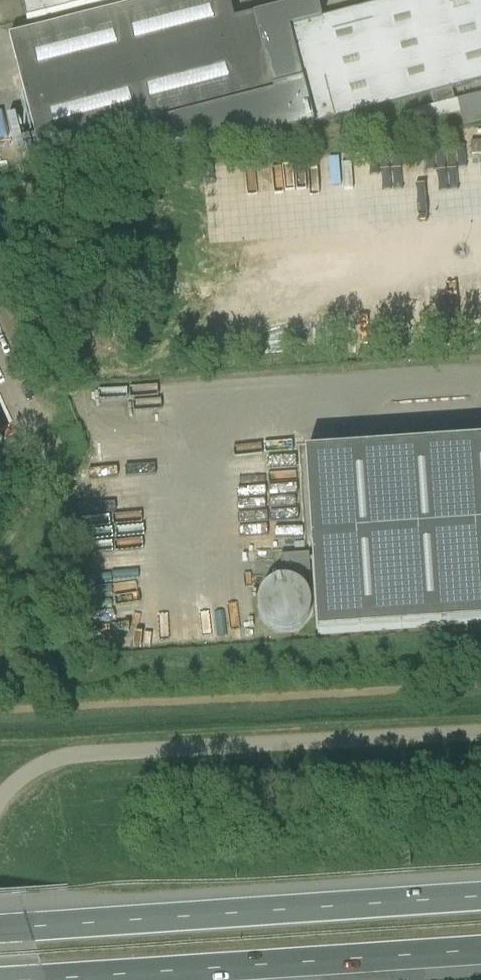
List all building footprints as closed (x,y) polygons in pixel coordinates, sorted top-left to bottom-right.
[(229,0),(154,0),(9,37),(40,156),(157,125),(162,148),(285,133),(432,96),(434,107),(455,102),(452,90),(480,83),(480,0),(397,0),(322,19),(317,0),(313,0),(291,6),(289,0),(286,0),(276,3),(277,9),(234,21),(229,0)] [(27,22),(112,0),(21,0),(27,22)] [(306,455),(318,635),(480,624),(480,443),(306,455)] [(310,573),(309,554),(280,556),(281,575),(310,573)]
